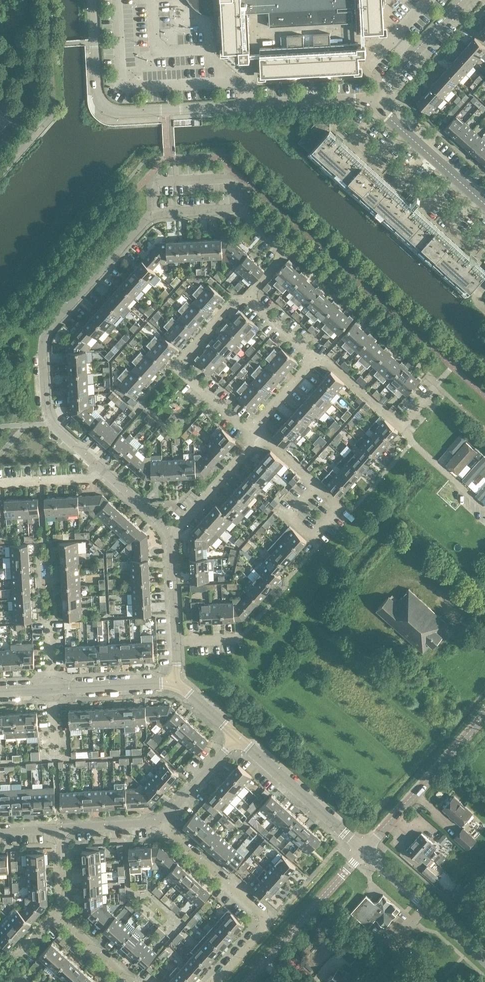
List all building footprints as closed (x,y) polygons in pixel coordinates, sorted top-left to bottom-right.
[(190,2),(196,8),(202,12),(209,15),(216,15),(217,51),(240,49),(240,59),(251,58),(248,13),(356,7),(357,32),(383,31),(382,0),(189,0),(190,2)] [(288,46),(260,48),(262,74),(360,68),(359,58),(366,58),(365,55),(367,55),(366,46),(359,46),(358,42),(331,44),(330,33),(314,34),(314,45),(304,45),(304,35),(287,36),(288,46)] [(475,38),(467,46),(480,57),(484,52),(484,47),(475,38)] [(480,57),(467,46),(460,54),(473,65),(480,57)] [(473,65),(460,54),(453,62),(466,73),(473,65)] [(466,73),(453,62),(446,70),(459,81),(466,73)] [(139,73),(154,73),(154,64),(139,64),(139,73)] [(459,81),(446,70),(439,78),(452,89),(459,81)] [(452,89),(439,78),(431,86),(448,101),(449,99),(446,96),(452,89)] [(448,101),(431,86),(424,94),(437,106),(444,98),(448,101)] [(437,106),(424,94),(417,102),(430,114),(437,106)] [(462,98),(461,99),(458,96),(454,101),(460,106),(465,101),(462,98)] [(457,115),(445,128),(453,135),(465,122),(457,115)] [(402,195),(401,197),(340,143),(342,141),(330,130),(330,122),(315,123),(298,141),(310,152),(308,154),(320,166),(322,163),(383,217),(381,220),(393,231),(395,228),(444,272),(442,275),(454,286),(456,283),(467,293),(465,296),(466,296),(484,274),(484,273),(474,263),(476,261),(464,250),(462,252),(413,208),(421,199),(418,197),(416,198),(412,194),(407,199),(402,195)] [(465,122),(453,135),(461,142),(473,129),(465,122)] [(473,129),(461,142),(469,150),(481,137),(473,129)] [(469,150),(477,157),(484,148),(484,140),(481,137),(469,150)] [(230,238),(221,239),(222,257),(222,261),(228,260),(231,257),(239,264),(239,265),(248,255),(230,238)] [(211,239),(200,240),(201,258),(211,257),(211,239)] [(221,239),(211,239),(211,257),(222,257),(221,239)] [(189,240),(178,241),(179,259),(190,258),(189,240)] [(200,240),(189,240),(190,258),(201,258),(200,240)] [(178,241),(167,242),(168,260),(179,259),(178,241)] [(159,242),(142,260),(152,269),(153,269),(159,261),(163,264),(169,264),(168,260),(167,242),(159,242)] [(239,265),(239,264),(236,268),(244,275),(256,262),(248,255),(239,265)] [(289,259),(274,276),(278,279),(274,284),(278,288),(295,269),(291,265),(293,263),(289,259)] [(152,269),(142,260),(135,268),(148,281),(156,272),(153,269),(152,269)] [(256,262),(244,275),(253,283),(265,270),(256,262)] [(148,281),(135,268),(128,277),(141,289),(148,281)] [(295,269),(278,288),(283,292),(287,288),(290,291),(305,274),(302,271),(300,273),(295,269)] [(305,274),(290,291),(294,294),(290,298),(294,302),(311,283),(307,279),(309,277),(305,274)] [(141,289),(128,277),(121,285),(134,297),(141,289)] [(311,283),(294,302),(299,307),(303,302),(306,305),(321,289),(318,285),(316,287),(311,283)] [(201,284),(197,288),(216,305),(220,301),(222,303),(225,299),(209,284),(205,288),(201,284)] [(134,297),(121,285),(114,293),(127,305),(134,297)] [(216,305),(197,288),(193,293),(197,297),(194,300),(211,315),(214,312),(212,310),(216,305)] [(321,289),(306,305),(310,308),(306,313),(310,317),(327,298),(323,294),(325,292),(321,289)] [(127,305),(114,293),(106,301),(120,313),(127,305)] [(327,298),(310,317),(315,321),(319,317),(322,320),(337,303),(334,300),(332,302),(327,298)] [(187,300),(182,305),(201,322),(205,317),(207,319),(211,315),(194,300),(191,304),(187,300)] [(120,313),(106,301),(99,309),(112,321),(120,313)] [(337,303),(322,320),(326,323),(322,327),(326,331),(344,312),(339,308),(341,306),(337,303)] [(201,322),(182,305),(178,309),(183,313),(180,317),(196,331),(199,328),(197,326),(201,322)] [(112,321),(99,309),(92,317),(105,329),(112,321)] [(255,324),(239,309),(235,313),(237,315),(233,320),(252,337),(256,332),(252,328),(255,324)] [(344,312),(326,331),(331,335),(335,331),(339,334),(354,318),(350,314),(348,316),(344,312)] [(172,316),(168,321),(187,338),(191,333),(193,335),(196,331),(180,317),(177,320),(172,316)] [(105,329),(92,317),(85,325),(95,333),(94,334),(98,337),(105,329)] [(252,337),(233,320),(229,324),(227,322),(224,326),(240,341),(243,337),(248,341),(252,337)] [(187,338),(168,321),(164,325),(168,329),(165,333),(181,348),(185,344),(183,342),(187,338)] [(357,321),(342,337),(346,340),(342,345),(346,349),(363,330),(359,326),(361,324),(357,321)] [(95,333),(85,325),(68,343),(68,352),(86,350),(86,351),(91,351),(90,345),(87,342),(94,334),(95,333)] [(240,341),(224,326),(221,329),(223,331),(219,336),(237,353),(242,348),(237,344),(240,341)] [(363,330),(346,349),(351,353),(355,349),(358,352),(373,335),(370,332),(368,334),(363,330)] [(155,335),(151,340),(170,357),(174,352),(176,354),(179,350),(163,335),(159,339),(155,335)] [(373,335),(358,352),(362,355),(358,359),(362,364),(380,345),(375,341),(377,338),(373,335)] [(237,353),(219,336),(214,340),(212,338),(209,342),(226,357),(229,353),(233,357),(237,353)] [(170,357),(151,340),(146,344),(151,348),(148,352),(164,367),(168,363),(166,361),(170,357)] [(226,357),(209,342),(206,346),(208,347),(204,352),(223,369),(227,364),(223,360),(226,357)] [(380,345),(362,364),(367,368),(371,363),(375,366),(389,350),(386,347),(384,349),(380,345)] [(274,348),(270,353),(289,370),(293,365),(295,367),(298,363),(282,348),(279,352),(274,348)] [(86,350),(68,352),(69,363),(87,361),(86,351),(86,350)] [(389,350),(375,366),(378,369),(374,374),(379,378),(396,359),(391,355),(393,353),(389,350)] [(140,351),(136,356),(155,373),(159,368),(161,370),(164,367),(148,352),(145,355),(140,351)] [(223,369),(204,352),(200,356),(198,355),(194,358),(211,373),(214,369),(219,373),(223,369)] [(289,370),(270,353),(266,357),(270,361),(267,365),(283,380),(287,376),(285,374),(289,370)] [(155,373),(136,356),(132,360),(137,364),(133,368),(150,383),(153,379),(151,377),(155,373)] [(396,359),(379,378),(383,382),(387,378),(391,381),(405,364),(402,361),(400,363),(396,359)] [(87,361),(69,363),(70,373),(88,372),(87,361)] [(283,380),(267,365),(264,368),(260,364),(255,369),(274,386),(278,381),(280,383),(283,380)] [(405,364),(391,381),(394,384),(390,388),(395,392),(412,373),(407,369),(409,367),(405,364)] [(126,367),(122,372),(141,389),(145,384),(147,386),(150,383),(133,368),(130,371),(126,367)] [(274,386),(255,369),(251,374),(256,378),(253,381),(269,396),(272,392),(270,390),(274,386)] [(345,383),(331,371),(324,380),(337,392),(345,383)] [(88,372),(70,373),(70,384),(88,383),(88,372)] [(141,389),(122,372),(118,377),(122,381),(119,384),(135,399),(139,395),(137,393),(141,389)] [(412,373),(395,392),(399,397),(403,392),(407,395),(422,379),(418,375),(416,377),(412,373)] [(269,396),(253,381),(250,384),(245,380),(241,385),(260,402),(264,397),(266,399),(269,396)] [(337,392),(324,380),(316,388),(330,400),(337,392)] [(88,383),(70,384),(71,395),(89,394),(88,383)] [(260,402),(241,385),(237,390),(241,394),(238,397),(254,412),(258,408),(256,406),(260,402)] [(330,400),(316,388),(309,396),(326,411),(333,403),(330,400)] [(123,401),(113,391),(108,396),(119,406),(123,401)] [(89,394),(71,395),(71,406),(89,405),(89,404),(89,394)] [(326,411),(309,396),(302,404),(315,416),(319,419),(326,411)] [(89,405),(71,406),(72,414),(90,431),(99,421),(99,420),(91,413),(94,410),(94,404),(89,404),(89,405)] [(315,416),(302,404),(295,412),(308,424),(315,416)] [(308,424),(295,412),(287,420),(304,435),(305,435),(312,427),(308,424)] [(171,414),(166,420),(171,424),(176,419),(171,414)] [(102,417),(99,420),(99,421),(90,431),(98,438),(110,424),(102,417)] [(385,419),(381,424),(376,420),(373,424),(391,440),(398,431),(385,419)] [(304,435),(287,420),(280,428),(294,440),(297,443),(304,435)] [(110,424),(98,438),(107,446),(119,432),(110,424)] [(191,424),(182,435),(186,439),(196,428),(191,424)] [(391,440),(373,424),(369,428),(373,432),(370,436),(383,448),(391,440)] [(172,435),(161,425),(157,430),(168,440),(172,435)] [(294,440),(280,428),(273,436),(286,448),(294,440)] [(236,441),(222,429),(215,437),(228,449),(236,441)] [(121,434),(109,448),(118,455),(130,442),(134,437),(130,433),(126,438),(121,434)] [(383,448),(370,436),(366,440),(362,436),(358,440),(376,456),(383,448)] [(228,449),(215,437),(207,446),(210,449),(211,448),(221,457),(228,449)] [(376,456),(358,440),(355,444),(359,448),(355,452),(369,464),(376,456)] [(445,463),(446,463),(457,473),(478,450),(467,440),(445,463)] [(130,442),(118,455),(126,462),(138,449),(130,442)] [(194,454),(194,458),(195,458),(196,476),(204,476),(221,457),(211,448),(210,449),(203,456),(200,454),(194,454)] [(146,457),(138,449),(126,462),(144,479),(153,478),(152,456),(146,457)] [(369,464),(355,452),(352,449),(345,457),(362,472),(369,464)] [(284,463),(271,451),(263,459),(276,471),(284,463)] [(184,453),(184,459),(185,477),(196,476),(195,458),(194,458),(189,458),(189,452),(184,453)] [(163,478),(162,460),(162,455),(151,455),(152,456),(153,478),(163,478)] [(362,472),(345,457),(344,456),(337,464),(341,468),(354,480),(362,472)] [(462,478),(473,487),(483,474),(484,475),(484,463),(480,458),(462,478)] [(173,459),(162,460),(163,478),(174,477),(173,459)] [(184,459),(173,459),(174,477),(185,477),(184,459)] [(276,471),(263,459),(256,467),(269,479),(276,471)] [(269,479),(256,467),(249,475),(262,487),(269,479)] [(354,480),(341,468),(337,472),(333,468),(329,472),(347,488),(354,480)] [(347,488),(329,472),(322,480),(340,496),(347,488)] [(262,487),(249,475),(241,483),(255,495),(262,487)] [(255,495),(241,483),(234,491),(248,503),(255,495)] [(248,503),(234,491),(227,499),(245,515),(252,507),(248,503)] [(103,495),(78,496),(79,509),(89,509),(90,513),(94,517),(97,514),(109,500),(103,495)] [(67,496),(56,497),(57,515),(68,514),(67,496)] [(78,496),(67,496),(68,514),(79,514),(79,509),(78,496)] [(56,497),(45,498),(46,516),(57,515),(56,497)] [(38,498),(27,499),(28,517),(28,523),(34,522),(33,516),(39,516),(38,498)] [(17,517),(16,499),(5,500),(6,513),(6,518),(6,524),(12,524),(11,517),(17,517)] [(27,499),(16,499),(17,517),(28,517),(27,499)] [(245,515),(227,499),(220,507),(234,520),(237,523),(245,515)] [(117,507),(109,500),(97,514),(105,521),(117,507)] [(220,507),(216,504),(209,512),(226,529),(234,520),(220,507)] [(117,507),(105,521),(113,528),(125,515),(117,507)] [(226,529),(209,512),(202,520),(219,537),(226,529)] [(125,515),(113,528),(121,535),(133,522),(125,515)] [(219,537),(202,520),(194,529),(210,543),(212,544),(219,537)] [(121,535),(129,542),(141,529),(133,522),(121,535)] [(307,541),(293,529),(290,526),(282,534),(299,549),(307,541)] [(147,535),(141,529),(129,542),(126,545),(131,549),(135,549),(135,560),(149,559),(147,535)] [(210,543),(194,529),(189,535),(190,559),(203,559),(203,558),(202,548),(206,548),(210,543)] [(299,549),(282,534),(275,542),(292,557),(299,549)] [(78,541),(60,542),(61,553),(79,552),(78,541)] [(292,557),(275,542),(268,550),(271,553),(285,565),(292,557)] [(28,544),(10,545),(11,556),(29,555),(28,544)] [(227,562),(233,563),(236,549),(230,548),(227,562)] [(79,552),(61,553),(61,564),(79,563),(79,552)] [(264,562),(267,565),(268,565),(277,574),(278,573),(285,565),(271,553),(264,562)] [(29,555),(11,556),(11,567),(29,566),(29,555)] [(203,559),(190,559),(191,570),(208,569),(207,558),(203,558),(203,559)] [(135,560),(131,560),(131,571),(149,570),(149,559),(135,560)] [(79,563),(61,564),(62,575),(80,574),(79,563)] [(268,565),(267,565),(260,573),(274,585),(281,577),(278,573),(277,574),(268,565)] [(29,566),(11,567),(12,578),(30,577),(29,566)] [(208,569),(191,570),(191,582),(209,581),(208,569)] [(149,570),(131,571),(132,582),(150,581),(149,570)] [(274,585),(260,573),(253,581),(266,593),(274,585)] [(80,574),(62,575),(62,586),(80,585),(80,574)] [(30,577),(12,578),(13,588),(31,587),(30,577)] [(150,581),(132,582),(132,593),(150,592),(150,581)] [(245,589),(248,593),(249,592),(259,601),(266,593),(253,581),(245,589)] [(228,589),(232,588),(232,593),(235,593),(235,588),(237,588),(237,582),(227,583),(228,589)] [(80,585),(62,586),(63,597),(81,596),(80,585)] [(31,587),(13,588),(13,599),(31,598),(31,587)] [(440,633),(448,624),(409,589),(398,600),(392,594),(390,597),(389,595),(376,610),(423,652),(431,643),(433,644),(442,634),(440,633)] [(150,592),(132,593),(133,604),(151,603),(150,592)] [(233,598),(233,602),(234,620),(243,620),(259,601),(249,592),(248,593),(241,600),(238,597),(233,598)] [(81,596),(63,597),(64,608),(82,607),(81,596)] [(31,598),(13,599),(14,610),(32,609),(31,598)] [(201,622),(213,621),(212,603),(203,604),(202,601),(191,601),(192,619),(201,619),(201,622)] [(233,602),(223,603),(223,621),(234,620),(233,602)] [(151,603),(133,604),(134,615),(152,614),(151,603)] [(223,603),(212,603),(213,621),(223,621),(223,603)] [(82,607),(64,608),(64,619),(82,618),(82,607)] [(32,609),(14,610),(14,621),(32,620),(32,609)] [(72,646),(66,646),(67,664),(78,664),(77,646),(77,639),(72,640),(72,646)] [(153,641),(142,642),(143,660),(154,659),(153,641)] [(142,642),(131,643),(132,661),(143,660),(142,642)] [(24,666),(22,643),(11,644),(12,649),(13,667),(24,666)] [(35,666),(34,648),(33,643),(22,643),(24,666),(35,666)] [(120,643),(109,644),(110,662),(121,661),(120,643)] [(131,643),(120,643),(121,661),(132,661),(131,643)] [(99,644),(88,645),(89,663),(100,662),(99,644)] [(109,644),(99,644),(100,662),(110,662),(109,644)] [(88,645),(77,646),(78,664),(89,663),(88,645)] [(12,649),(1,650),(2,668),(13,667),(12,649)] [(170,705),(145,706),(146,719),(147,719),(157,719),(157,723),(162,727),(164,724),(176,710),(170,705)] [(145,706),(134,707),(135,725),(147,724),(147,719),(146,719),(145,706)] [(113,708),(114,726),(114,732),(122,732),(122,735),(125,735),(125,725),(124,707),(113,708)] [(134,707),(124,707),(125,725),(135,725),(134,707)] [(102,708),(91,709),(92,727),(103,726),(102,708)] [(113,708),(102,708),(103,726),(114,726),(113,708)] [(91,709),(80,710),(82,728),(92,727),(91,709)] [(80,710),(69,710),(70,728),(82,728),(80,710)] [(164,724),(172,731),(184,718),(176,710),(164,724)] [(27,736),(26,712),(15,713),(17,737),(27,736)] [(39,736),(37,712),(26,712),(27,736),(39,736)] [(17,737),(15,713),(4,714),(5,732),(6,738),(17,737)] [(184,718),(172,731),(180,738),(192,725),(184,718)] [(192,725),(180,738),(188,745),(200,732),(192,725)] [(200,732),(188,745),(197,753),(209,740),(200,732)] [(115,746),(115,755),(126,754),(126,748),(126,745),(115,746)] [(94,750),(89,750),(89,748),(82,748),(83,757),(94,756),(94,750)] [(179,774),(166,762),(158,770),(171,782),(179,774)] [(252,777),(238,765),(231,773),(244,785),(252,777)] [(158,770),(151,779),(164,791),(171,782),(158,770)] [(244,785),(231,773),(224,781),(237,793),(244,785)] [(164,791),(151,779),(144,786),(144,787),(157,799),(164,791)] [(237,793),(224,781),(216,789),(230,801),(237,793)] [(137,792),(127,793),(126,793),(127,806),(151,805),(157,799),(144,787),(144,786),(141,784),(137,788),(137,792)] [(45,811),(43,788),(33,789),(34,811),(45,811)] [(55,788),(43,788),(45,811),(56,810),(55,788)] [(126,788),(115,789),(116,807),(127,806),(126,793),(127,793),(126,788)] [(22,789),(11,790),(12,812),(23,812),(22,789)] [(34,811),(33,789),(22,789),(23,812),(34,811)] [(104,789),(93,790),(94,808),(105,807),(104,789)] [(115,789),(104,789),(105,807),(116,807),(115,789)] [(230,801),(216,789),(209,798),(222,810),(230,801)] [(0,795),(1,813),(12,812),(11,790),(0,790),(0,792),(0,795)] [(83,790),(72,791),(73,809),(83,808),(83,790)] [(93,790),(83,790),(83,808),(94,808),(93,790)] [(72,791),(61,792),(60,792),(61,810),(73,809),(72,791)] [(272,795),(260,808),(268,816),(280,802),(272,795)] [(472,813),(454,797),(444,808),(461,825),(472,813)] [(280,802),(268,816),(276,823),(288,809),(280,802)] [(288,809),(276,823),(284,830),(296,817),(288,809)] [(196,812),(184,826),(192,833),(204,820),(196,812)] [(296,817),(284,830),(293,837),(305,824),(296,817)] [(204,820),(192,833),(200,841),(212,827),(204,820)] [(305,824),(293,837),(301,844),(313,831),(305,824)] [(212,827),(200,841),(208,848),(220,834),(212,827)] [(477,840),(464,827),(454,837),(468,850),(477,840)] [(313,831),(301,844),(309,852),(321,839),(313,831)] [(422,833),(414,841),(439,864),(445,857),(439,852),(438,854),(433,850),(437,846),(422,833)] [(220,834),(208,848),(216,855),(228,842),(220,834)] [(264,848),(262,846),(267,841),(264,839),(260,844),(257,847),(261,851),(264,848)] [(439,864),(414,841),(407,850),(418,860),(421,857),(429,864),(433,859),(439,864)] [(228,842),(216,855),(224,862),(236,849),(228,842)] [(160,846),(151,847),(152,864),(152,869),(158,868),(161,865),(169,872),(178,863),(160,846)] [(140,847),(129,848),(130,866),(141,865),(140,847)] [(151,847),(140,847),(141,865),(152,864),(151,847)] [(82,850),(83,862),(101,861),(100,849),(82,850)] [(236,849),(224,862),(233,870),(245,856),(236,849)] [(27,853),(28,865),(45,864),(45,852),(27,853)] [(0,855),(0,873),(9,872),(8,854),(0,855)] [(282,855),(275,863),(288,875),(296,867),(282,855)] [(101,861),(83,862),(83,872),(101,871),(101,861)] [(169,872),(166,875),(174,883),(186,870),(178,863),(169,872)] [(275,863),(268,871),(281,883),(288,875),(275,863)] [(45,864),(28,865),(28,875),(46,874),(45,864)] [(434,882),(438,877),(426,867),(422,872),(434,882)] [(186,870),(174,883),(182,890),(194,877),(186,870)] [(101,871),(83,872),(84,883),(102,882),(101,871)] [(268,871),(260,879),(274,891),(281,883),(268,871)] [(46,874),(28,875),(29,886),(47,885),(46,874)] [(194,877),(182,890),(190,898),(202,884),(194,877)] [(260,879),(253,888),(266,900),(274,891),(260,879)] [(102,882),(84,883),(85,894),(103,893),(102,882)] [(202,884),(190,898),(199,905),(211,892),(202,884)] [(47,885),(29,886),(29,897),(47,896),(47,885)] [(103,893),(85,894),(85,905),(103,904),(103,903),(103,893)] [(375,903),(366,895),(351,912),(368,928),(375,920),(377,920),(385,927),(400,910),(383,894),(375,903)] [(29,897),(25,897),(25,903),(29,906),(22,914),(21,914),(31,923),(48,904),(47,896),(29,897)] [(103,904),(85,905),(86,913),(104,930),(113,920),(113,919),(105,912),(108,909),(107,903),(103,903),(103,904)] [(18,910),(11,919),(24,931),(31,923),(21,914),(22,914),(18,910)] [(231,912),(224,920),(237,932),(245,924),(231,912)] [(116,916),(113,919),(113,920),(104,930),(112,937),(124,923),(116,916)] [(24,931),(11,919),(3,927),(17,939),(24,931)] [(237,932),(224,920),(217,928),(230,940),(237,932)] [(124,923),(112,937),(120,944),(132,931),(124,923)] [(3,927),(0,931),(0,939),(9,947),(17,939),(3,927)] [(230,940),(217,928),(209,936),(223,948),(230,940)] [(132,931),(120,944),(128,951),(140,938),(132,931)] [(223,948),(209,936),(202,944),(215,956),(223,948)] [(140,938),(128,951),(136,959),(148,945),(140,938)] [(52,942),(50,944),(40,956),(48,963),(60,950),(52,942)] [(215,956),(202,944),(195,952),(208,965),(215,956)] [(148,945),(136,959),(145,966),(157,953),(148,945)] [(60,950),(48,963),(56,971),(68,957),(60,950)] [(208,965),(195,952),(188,961),(201,973),(208,965)] [(68,957),(56,971),(64,978),(76,964),(68,957)] [(201,973),(188,961),(180,969),(194,981),(201,973)] [(64,978),(69,981),(75,981),(84,972),(76,964),(64,978)] [(170,974),(173,977),(179,981),(192,981),(194,981),(180,969),(177,966),(170,974)] [(364,974),(354,966),(348,973),(345,970),(343,973),(339,969),(328,981),(330,981),(354,981),(355,980),(357,981),(364,974)] [(93,979),(84,972),(75,981),(90,981),(93,979)]
